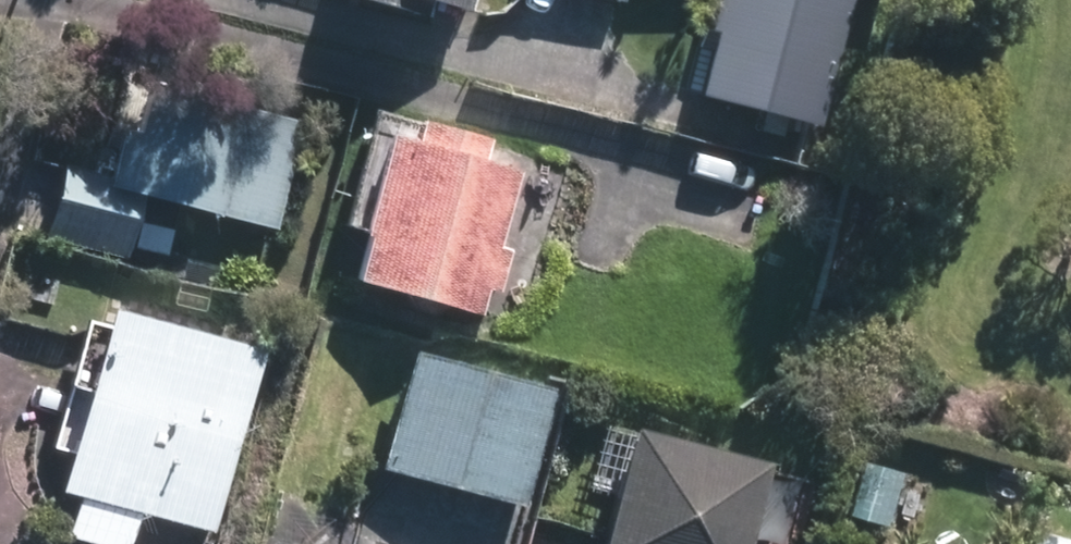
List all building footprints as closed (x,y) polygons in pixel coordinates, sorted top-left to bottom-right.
[(418,21),(422,6),(466,18),(471,0),(340,0),(418,21)] [(704,34),(708,34),(692,100),(817,131),(848,0),(712,0),(704,34)] [(286,231),(316,123),(162,80),(148,130),(133,126),(119,178),(75,166),(55,238),(137,261),(155,195),(286,231)] [(479,147),(486,125),(416,108),(411,129),(385,122),(345,269),(475,305),(482,278),(496,281),(508,238),(494,235),(515,156),(479,147)] [(151,222),(144,248),(175,255),(177,245),(180,229),(151,222)] [(212,524),(262,337),(101,295),(51,481),(73,488),(62,528),(124,543),(135,504),(212,524)] [(551,376),(408,338),(376,456),(521,494),(551,376)] [(624,412),(590,543),(735,543),(760,449),(624,412)] [(883,518),(897,469),(850,457),(838,506),(883,518)] [(1018,519),(1011,543),(1070,543),(1070,533),(1018,519)]
